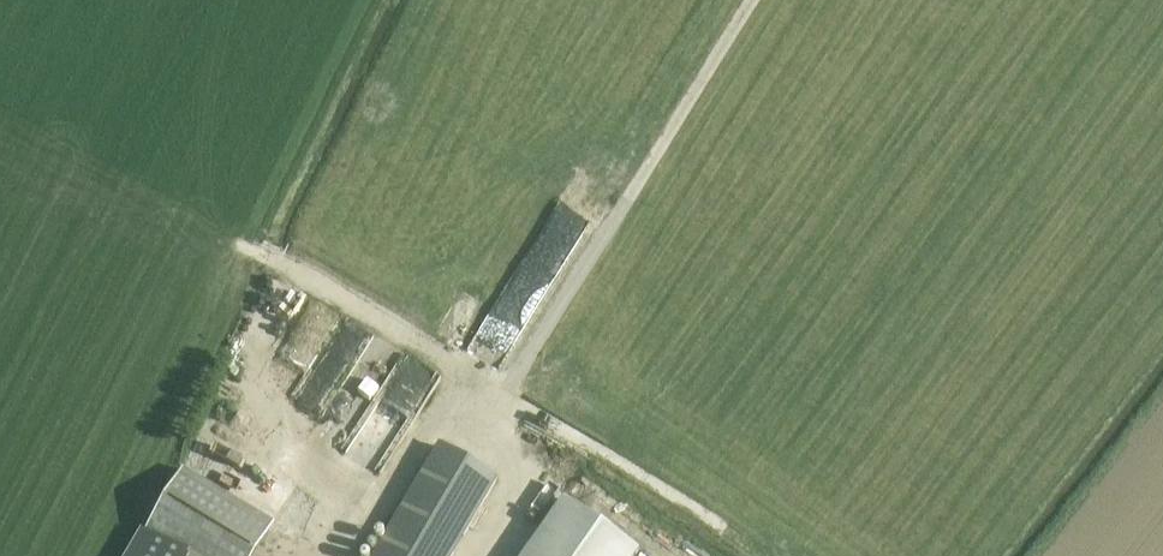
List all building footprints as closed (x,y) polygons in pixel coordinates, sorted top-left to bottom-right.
[(496,480),(438,446),(374,555),(452,555),(496,480)] [(274,525),(182,470),(143,535),(178,555),(256,555),(274,525)] [(638,553),(563,501),(526,555),(636,555),(638,553)] [(143,535),(131,555),(178,555),(143,535)]
